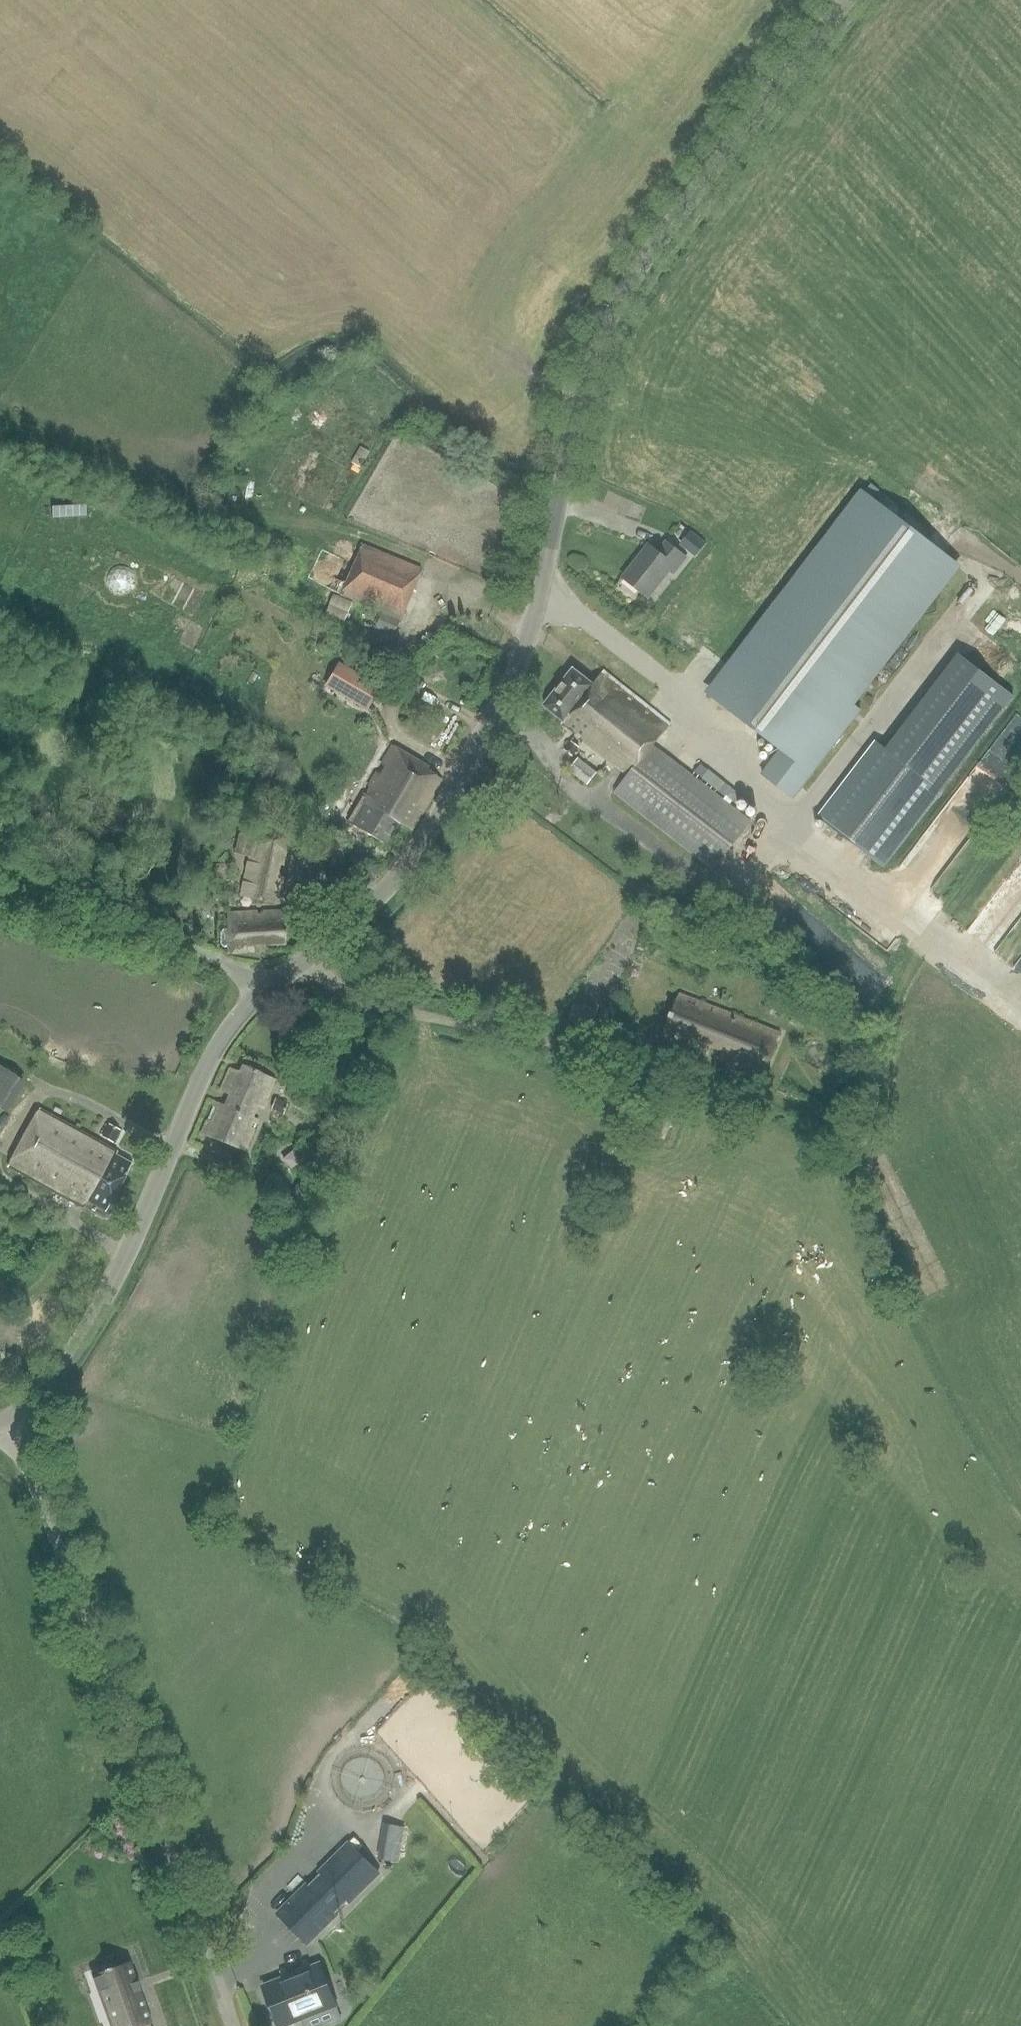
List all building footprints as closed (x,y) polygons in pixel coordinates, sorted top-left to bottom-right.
[(861,490),(706,693),(780,749),(761,774),(794,800),(862,710),(856,706),(962,567),(873,499),(880,490),(871,484),(865,493),(861,490)] [(92,515),(91,503),(57,504),(57,516),(92,515)] [(692,533),(683,545),(696,555),(706,543),(692,533)] [(677,577),(689,561),(670,546),(661,557),(652,550),(625,583),(650,603),(673,574),(677,577)] [(392,636),(421,572),(365,547),(344,597),(385,615),(376,635),(390,641),(392,636)] [(875,741),(817,816),(883,867),(1014,697),(960,656),(887,750),(875,741)] [(344,660),(328,683),(370,711),(386,687),(344,660)] [(715,874),(754,826),(657,748),(673,728),(605,674),(595,688),(575,672),(545,708),(565,724),(563,726),(630,780),(618,796),(715,874)] [(571,741),(565,749),(574,756),(580,748),(571,741)] [(410,834),(440,785),(426,777),(429,772),(395,751),(371,791),(374,793),(369,800),(366,798),(347,828),(386,852),(400,828),(410,834)] [(597,773),(578,758),(569,770),(588,785),(597,773)] [(252,832),(239,897),(278,905),(284,878),(275,876),(277,865),(283,866),(288,840),(252,832)] [(299,896),(290,892),(286,904),(295,907),(299,896)] [(224,929),(221,932),(222,945),(224,947),(230,947),(230,950),(230,954),(238,954),(253,953),(253,946),(284,945),(282,911),(228,913),(229,929),(224,929)] [(786,993),(774,987),(765,1007),(777,1013),(786,993)] [(765,1079),(782,1038),(681,996),(667,1030),(691,1039),(688,1047),(709,1055),(712,1048),(724,1053),(721,1061),(765,1079)] [(13,1112),(33,1082),(0,1060),(0,1104),(13,1112)] [(243,1152),(274,1080),(243,1067),(240,1073),(228,1068),(219,1091),(230,1095),(225,1108),(214,1104),(201,1134),(243,1152)] [(276,1098),(272,1108),(284,1113),(288,1103),(276,1098)] [(110,1207),(132,1168),(117,1159),(119,1155),(41,1112),(9,1170),(101,1221),(108,1221),(115,1210),(110,1207)] [(109,1123),(102,1135),(114,1142),(121,1129),(109,1123)] [(380,1874),(349,1843),(319,1872),(322,1875),(310,1886),(307,1883),(277,1912),(308,1944),(339,1914),(336,1912),(347,1901),(350,1903),(380,1874)] [(152,2022),(130,1962),(93,1976),(111,2025),(141,2025),(152,2022)] [(273,1990),(266,1993),(279,2025),(335,2003),(320,1964),(271,1984),(273,1990)] [(341,2004),(324,2012),(329,2023),(346,2016),(341,2004)]
